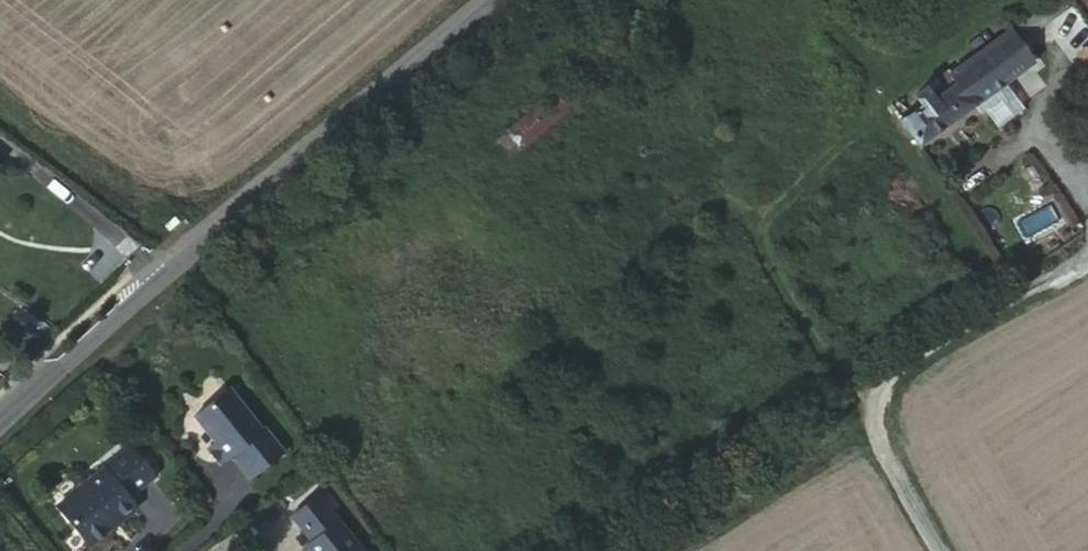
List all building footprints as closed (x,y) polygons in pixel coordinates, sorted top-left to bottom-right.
[(1072,0),(1053,0),(1006,34),(1015,45),(1073,2),(1072,0)] [(1015,45),(1006,34),(950,74),(947,70),(915,93),(925,107),(904,123),(920,145),(1029,64),(1015,45)] [(1079,54),(1087,66),(1087,47),(1079,54)] [(614,74),(600,58),(497,141),(511,158),(614,74)] [(180,223),(176,218),(166,226),(171,232),(180,223)] [(246,483),(279,457),(260,433),(258,434),(225,392),(191,420),(211,446),(204,452),(216,468),(228,460),(246,483)] [(151,481),(126,452),(53,509),(85,550),(108,533),(105,528),(129,509),(124,503),(151,481)] [(289,520),(309,544),(301,550),(355,550),(315,499),(289,520)]
